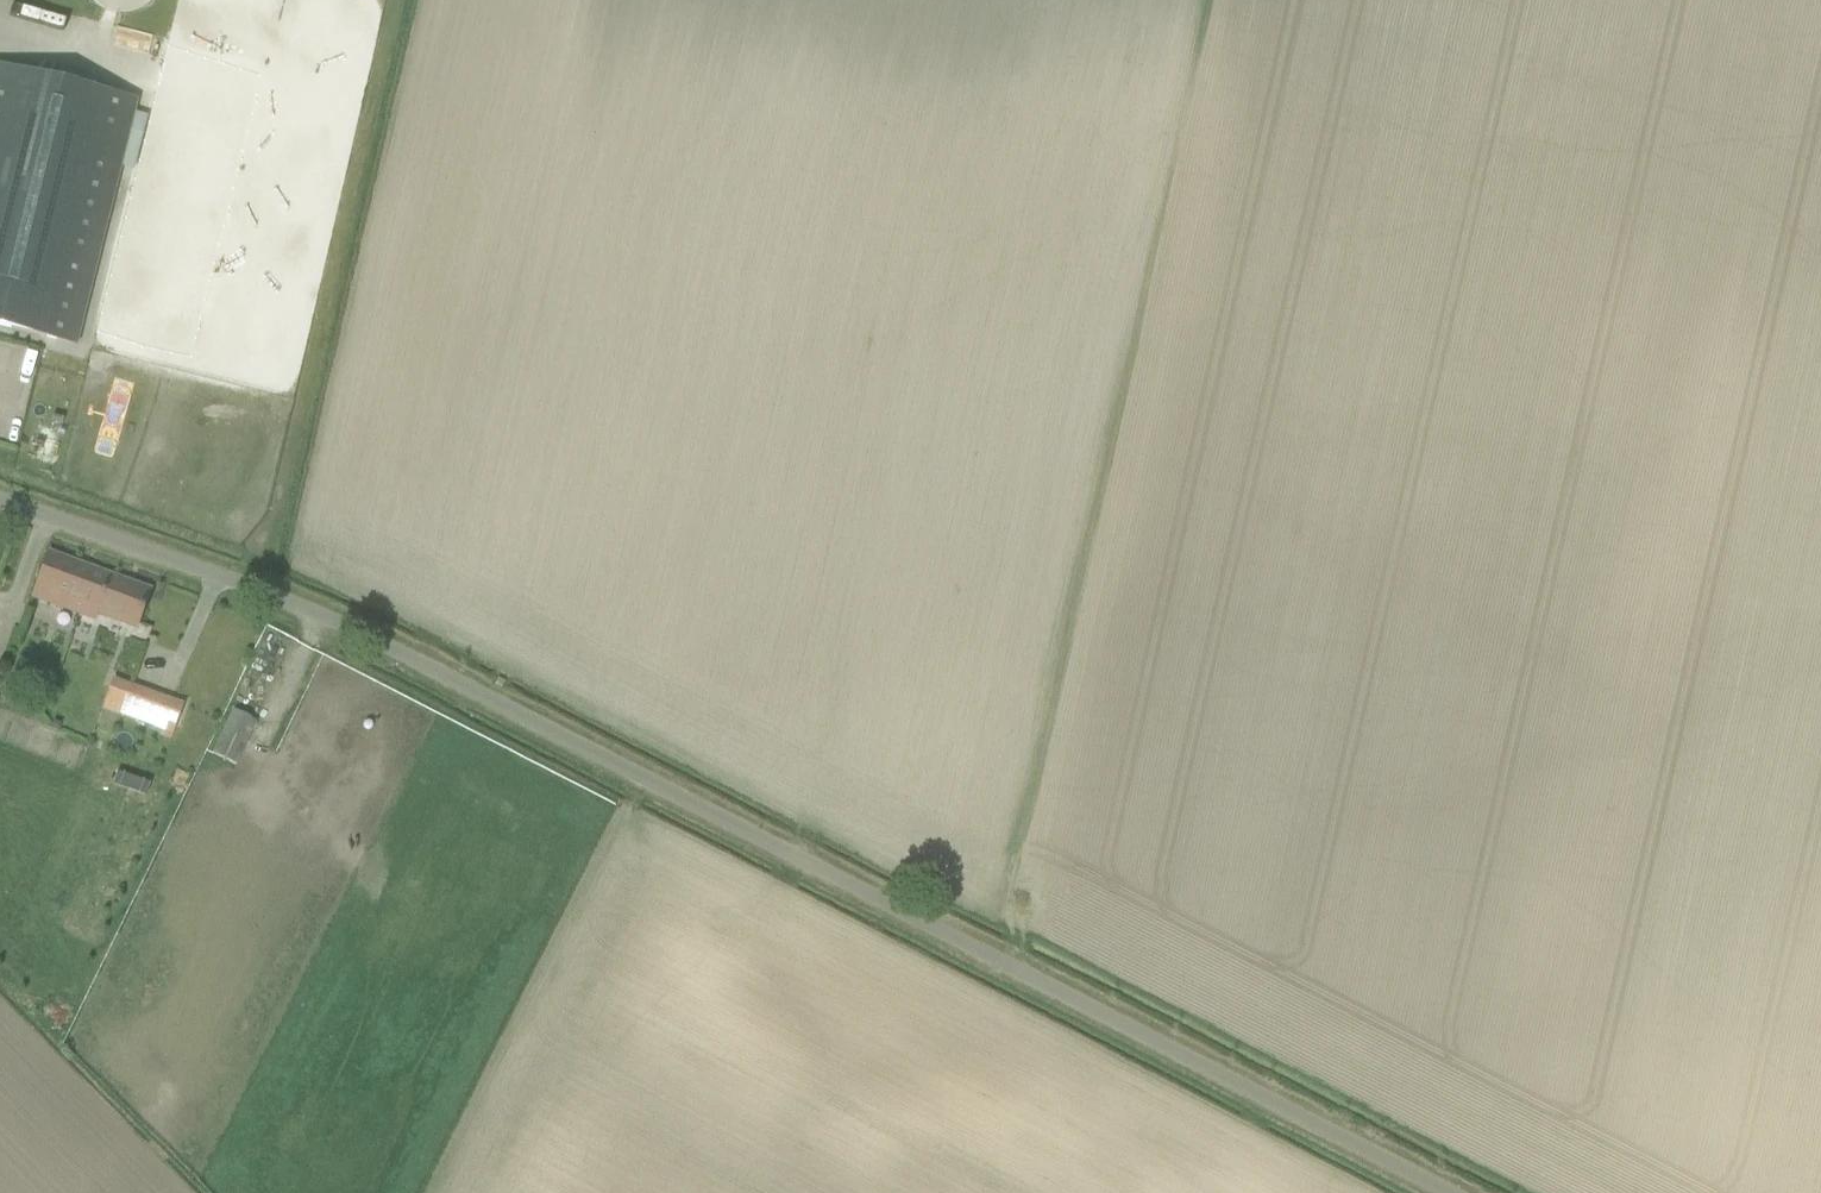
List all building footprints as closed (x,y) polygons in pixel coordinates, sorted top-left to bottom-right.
[(76,345),(137,101),(0,67),(0,326),(76,345)] [(31,597),(92,620),(96,622),(98,615),(137,628),(151,591),(47,554),(39,576),(31,597)] [(121,715),(173,734),(183,705),(131,686),(121,715)] [(206,753),(232,766),(253,723),(228,710),(206,753)]
